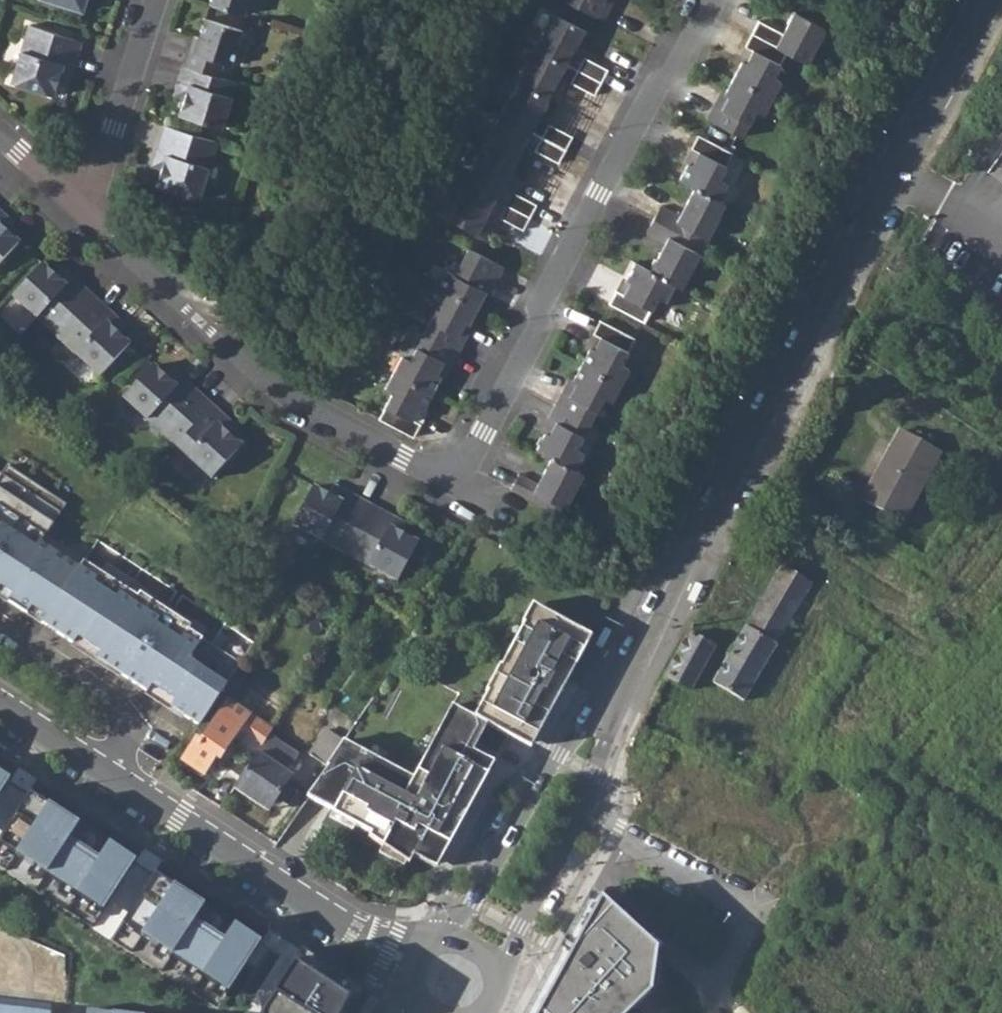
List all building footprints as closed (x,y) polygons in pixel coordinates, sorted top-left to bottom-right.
[(82,10),(85,0),(49,0),(82,10)] [(209,4),(244,15),(249,0),(210,0),(209,4)] [(567,2),(603,21),(610,6),(602,2),(603,0),(568,0),(567,2)] [(822,26),(794,11),(783,33),(758,20),(752,33),(786,51),(806,62),(816,44),(813,42),(822,26)] [(565,64),(583,30),(555,16),(546,32),(543,30),(534,48),(537,50),(565,64)] [(242,31),(204,18),(193,51),(189,50),(184,66),(219,77),(223,63),(230,65),(242,31)] [(35,37),(37,28),(29,25),(26,34),(35,37)] [(71,74),(81,42),(37,28),(35,37),(26,34),(10,82),(53,96),(58,78),(61,71),(71,74)] [(786,51),(752,33),(745,47),(753,51),(747,63),(743,61),(734,78),(771,98),(780,81),(773,77),(786,51)] [(548,98),(565,64),(537,50),(529,65),(526,63),(516,81),(519,83),(548,98)] [(576,70),(601,83),(607,70),(583,57),(576,70)] [(219,77),(184,66),(176,87),(186,90),(184,97),(179,115),(220,128),(235,82),(219,77)] [(594,95),(601,83),(576,70),(570,83),(594,95)] [(71,74),(61,71),(58,78),(68,82),(71,74)] [(771,98),(734,78),(725,94),(729,97),(723,109),(715,105),(708,120),(741,137),(755,110),(763,114),(771,98)] [(530,132),(548,98),(519,83),(511,98),(508,96),(497,115),(530,132)] [(186,90),(176,87),(174,94),(184,97),(186,90)] [(530,132),(497,115),(487,133),(491,135),(482,150),(512,166),(530,132)] [(572,137),(548,124),(541,138),(566,150),(572,137)] [(208,139),(164,125),(154,158),(163,161),(161,168),(156,186),(198,199),(212,153),(204,151),(208,139)] [(721,180),(735,154),(700,135),(693,149),(701,154),(694,166),(690,164),(682,181),(697,189),(720,201),(728,184),(721,180)] [(566,150),(541,138),(534,151),(558,164),(566,150)] [(216,142),(208,139),(204,151),(212,153),(216,142)] [(465,184),(495,199),(506,205),(530,218),(537,205),(514,193),(516,189),(504,183),(512,166),(482,150),(479,149),(469,167),(473,169),(465,184)] [(163,161),(154,158),(151,165),(161,168),(163,161)] [(465,184),(461,182),(452,201),(455,202),(447,219),(477,234),(495,199),(465,184)] [(720,201),(697,189),(683,217),(663,207),(656,221),(701,245),(705,238),(708,239),(719,221),(715,219),(724,203),(720,201)] [(530,218),(506,205),(499,218),(524,231),(530,218)] [(5,230),(12,223),(6,218),(0,225),(0,226),(5,230)] [(701,245),(656,221),(649,235),(668,245),(654,273),(673,283),(678,286),(686,271),(690,273),(700,254),(697,252),(701,245)] [(18,243),(5,230),(0,226),(0,263),(18,243)] [(438,287),(476,308),(485,291),(481,289),(488,277),(496,281),(503,267),(469,249),(454,275),(447,271),(438,287)] [(664,300),(673,283),(654,273),(635,263),(626,280),(630,282),(623,294),(615,290),(608,303),(643,322),(657,296),(664,300)] [(62,330),(92,296),(68,274),(61,282),(55,276),(42,264),(12,297),(47,329),(53,323),(62,330)] [(62,269),(55,276),(61,282),(68,274),(62,269)] [(423,333),(458,352),(465,339),(457,334),(464,322),(468,324),(476,308),(438,287),(429,304),(437,308),(423,333)] [(117,319),(92,296),(62,330),(70,338),(64,344),(99,376),(129,344),(115,331),(110,326),(117,319)] [(122,324),(117,319),(110,326),(115,331),(122,324)] [(581,364),(619,385),(628,368),(621,364),(634,338),(599,320),(592,334),(600,338),(594,350),(589,348),(581,364)] [(62,330),(53,323),(47,329),(56,337),(62,330)] [(393,372),(432,392),(440,376),(436,374),(443,362),(451,366),(458,352),(423,333),(410,327),(399,347),(402,356),(393,372)] [(70,338),(62,330),(56,337),(64,344),(70,338)] [(610,402),(619,385),(581,364),(572,381),(576,383),(570,395),(562,391),(555,405),(590,423),(603,398),(610,402)] [(172,431),(203,398),(178,375),(172,382),(166,377),(152,365),(123,397),(158,430),(164,424),(172,431)] [(172,382),(178,375),(173,370),(166,377),(172,382)] [(423,409),(432,392),(393,372),(384,389),(392,393),(378,419),(413,437),(420,423),(413,419),(419,407),(423,409)] [(228,420),(203,398),(172,431),(180,439),(175,445),(210,478),(240,445),(226,432),(221,428),(228,420)] [(576,449),(590,423),(555,405),(547,418),(555,423),(548,435),(545,433),(536,449),(551,457),(575,469),(583,454),(576,449)] [(221,428),(226,432),(233,425),(228,420),(221,428)] [(158,430),(167,438),(172,431),(164,424),(158,430)] [(942,452),(900,429),(861,500),(903,523),(942,452)] [(167,438),(175,445),(180,439),(172,431),(167,438)] [(510,489),(557,514),(561,506),(564,508),(574,489),(571,487),(579,472),(575,469),(551,457),(537,483),(518,474),(510,489)] [(82,562),(40,534),(64,498),(8,462),(0,473),(0,595),(43,623),(82,562)] [(349,545),(370,505),(341,490),(336,499),(329,495),(313,486),(292,525),(335,548),(339,540),(349,545)] [(336,499),(341,490),(334,486),(329,495),(336,499)] [(400,521),(370,505),(349,545),(360,551),(356,559),(398,581),(418,542),(402,533),(395,530),(400,521)] [(395,530),(402,533),(407,524),(400,521),(395,530)] [(335,548),(345,553),(349,545),(339,540),(335,548)] [(345,553),(356,559),(360,551),(349,545),(345,553)] [(170,708),(198,726),(240,664),(188,630),(191,627),(139,593),(137,596),(82,562),(43,623),(74,645),(78,639),(101,653),(96,659),(147,693),(151,687),(174,702),(170,708)] [(813,585),(779,566),(711,683),(745,702),(813,585)] [(325,579),(312,569),(305,580),(318,589),(325,579)] [(491,734),(490,735),(534,758),(595,644),(537,613),(478,727),(491,734)] [(690,630),(667,675),(695,691),(719,645),(690,630)] [(74,645),(96,659),(101,653),(78,639),(74,645)] [(147,693),(170,708),(174,702),(151,687),(147,693)] [(195,739),(181,760),(203,775),(214,757),(219,759),(249,714),(228,700),(200,742),(195,739)] [(491,734),(478,727),(456,716),(418,790),(347,752),(311,808),(375,844),(374,850),(414,875),(420,868),(440,880),(499,772),(477,760),(490,735),(491,734)] [(326,728),(309,754),(326,765),(343,740),(326,728)] [(255,734),(249,744),(259,751),(265,742),(265,740),(255,734)] [(259,751),(233,788),(256,803),(261,795),(273,803),(291,776),(286,773),(298,755),(268,736),(265,740),(265,742),(259,751)] [(9,779),(0,773),(0,794),(9,779)] [(29,792),(0,837),(0,845),(102,911),(135,860),(109,843),(95,865),(65,846),(78,824),(29,792)] [(256,803),(268,812),(273,803),(261,795),(256,803)] [(74,838),(100,855),(107,844),(81,828),(74,838)] [(204,905),(155,872),(122,923),(228,992),(260,941),(234,924),(219,946),(190,926),(204,905)] [(592,890),(524,1012),(630,1012),(650,993),(656,949),(592,890)] [(351,1002),(285,958),(250,1012),(345,1012),(351,1002)]
